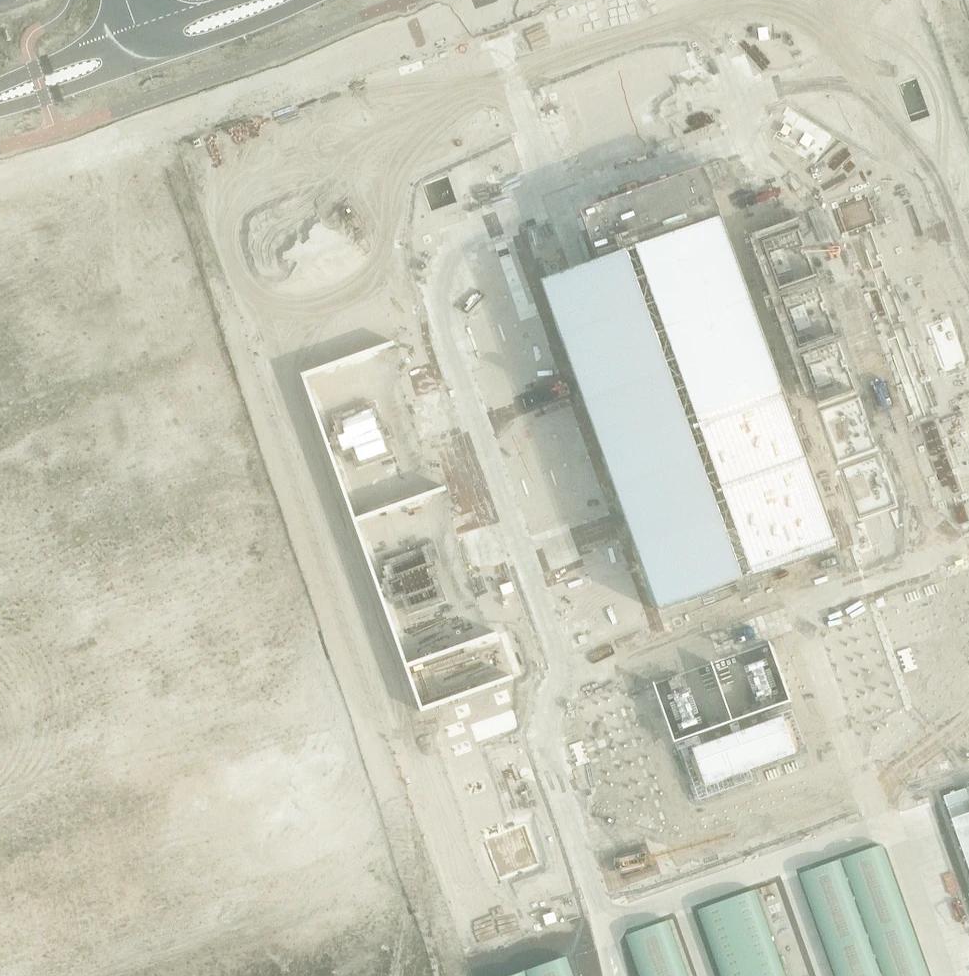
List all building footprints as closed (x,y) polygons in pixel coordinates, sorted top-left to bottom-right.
[(698,67),(684,106),(751,129),(764,90),(698,67)] [(789,103),(770,135),(816,161),(834,129),(789,103)] [(599,266),(543,286),(659,612),(836,549),(704,177),(583,220),(599,266)] [(181,232),(204,226),(201,216),(178,222),(181,232)] [(719,736),(680,750),(696,792),(808,751),(792,709),(755,723),(719,736)] [(944,797),(968,869),(968,788),(944,797)] [(800,874),(836,975),(929,975),(882,845),(800,874)] [(698,910),(721,975),(785,975),(755,890),(698,910)] [(626,936),(640,975),(688,975),(668,921),(626,936)] [(512,975),(573,975),(566,957),(512,975)]
